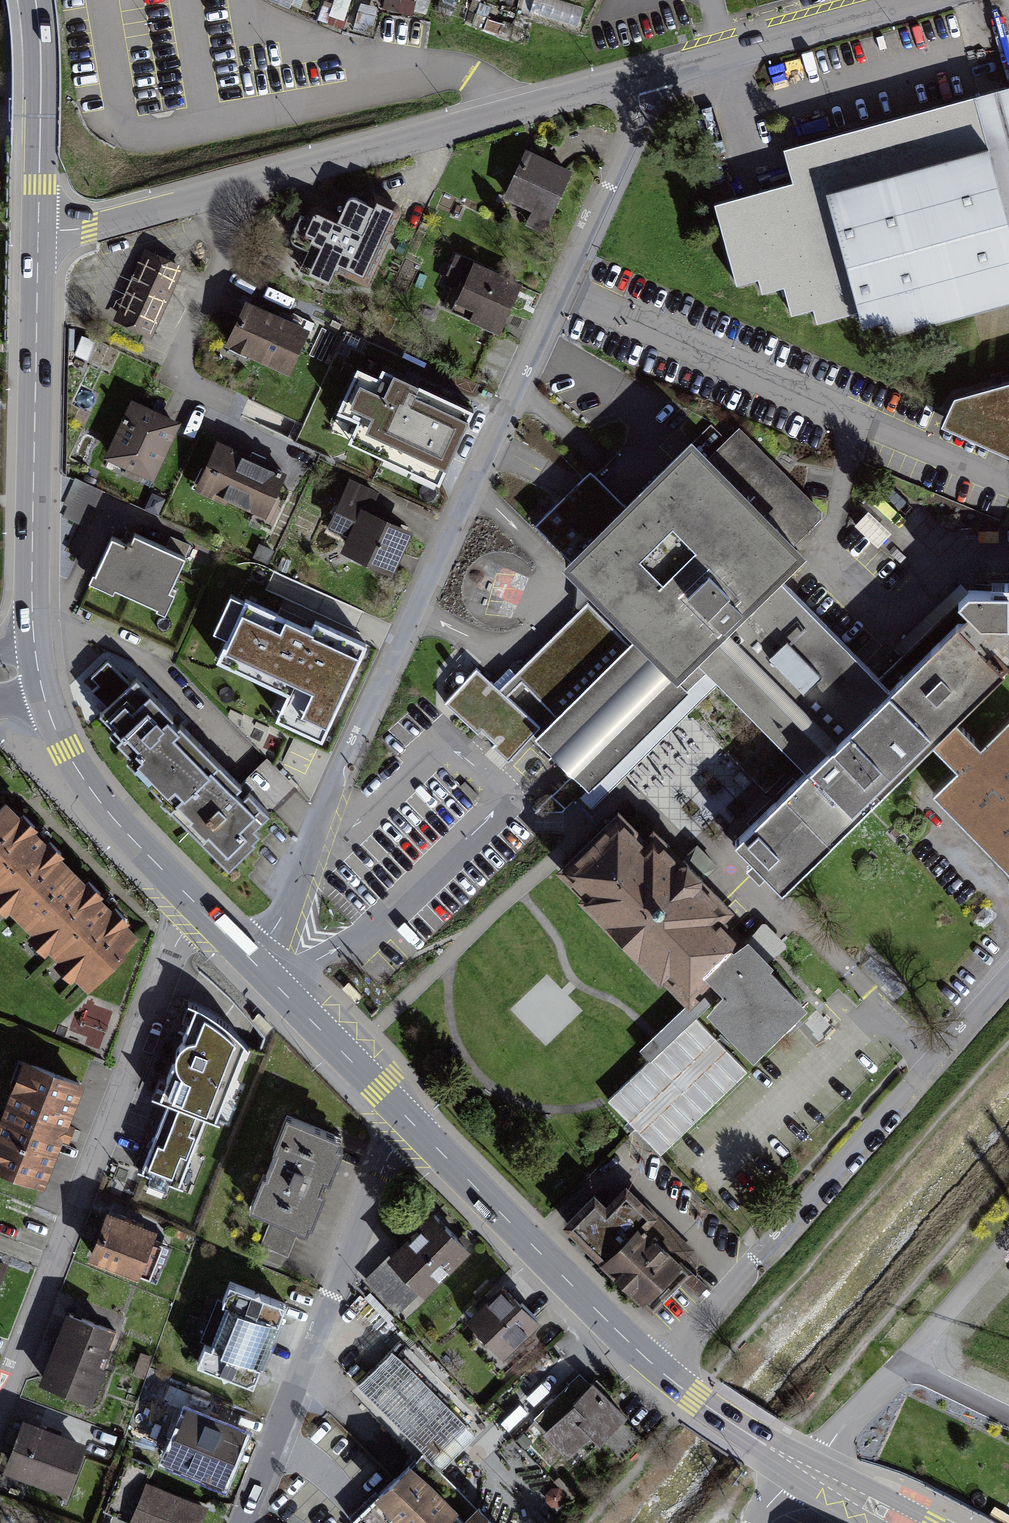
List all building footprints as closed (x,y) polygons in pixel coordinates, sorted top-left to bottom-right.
[(1008,223),(1008,86),(974,96),(1008,223)] [(974,96),(783,148),(792,181),(714,202),(736,283),(758,277),(762,291),(784,285),(791,313),(813,307),(816,321),(859,309),(863,324),(884,318),(888,332),(1008,299),(1008,223),(974,96)] [(565,169),(526,151),(507,194),(545,212),(565,169)] [(390,207),(349,191),(323,254),(364,271),(390,207)] [(179,268),(145,254),(119,317),(153,331),(179,268)] [(515,282),(472,265),(453,312),(496,330),(515,282)] [(303,325),(243,302),(226,347),(286,371),(303,325)] [(472,409),(382,366),(378,375),(357,366),(337,409),(358,419),(353,428),(444,470),(472,409)] [(954,397),(941,425),(1008,456),(1008,381),(954,397)] [(175,426),(131,406),(107,459),(150,479),(175,426)] [(789,581),(807,559),(794,546),(824,515),(739,427),(709,459),(691,442),(673,459),(626,506),(599,534),(563,498),(537,526),(572,561),(568,566),(641,640),(630,653),(587,611),(496,689),(542,732),(534,739),(593,805),(720,689),(800,770),(734,837),(777,889),(1005,673),(1008,673),(1008,587),(971,586),(958,611),(884,687),(789,581)] [(282,476),(219,450),(202,490),(265,516),(282,476)] [(590,471),(563,498),(599,534),(626,506),(590,471)] [(380,492),(349,478),(326,528),(348,538),(341,553),(393,577),(413,532),(400,526),(402,521),(373,508),(380,492)] [(102,493),(76,481),(65,504),(68,506),(64,516),(86,527),(102,493)] [(165,499),(153,494),(146,509),(158,515),(165,499)] [(879,544),(890,535),(869,510),(859,519),(879,544)] [(131,546),(114,538),(93,584),(165,617),(176,592),(170,590),(185,557),(166,549),(136,535),(131,546)] [(168,543),(166,549),(185,557),(190,545),(171,537),(168,543)] [(906,651),(963,593),(954,585),(898,643),(906,651)] [(311,631),(246,600),(216,664),(286,697),(274,722),(323,745),(368,648),(315,623),(311,631)] [(269,817),(136,680),(132,684),(108,659),(88,678),(96,686),(90,692),(104,707),(97,715),(113,732),(109,736),(132,760),(127,765),(229,870),(253,847),(251,845),(258,837),(254,832),(269,817)] [(507,765),(534,739),(542,732),(496,689),(476,671),(445,705),(507,765)] [(930,798),(1008,876),(1008,719),(930,798)] [(6,805),(0,811),(0,908),(14,922),(69,868),(39,838),(6,805)] [(737,936),(615,813),(558,869),(679,992),(737,936)] [(104,904),(69,868),(14,922),(88,995),(142,941),(104,904)] [(807,999),(747,941),(695,995),(755,1053),(807,999)] [(218,1022),(192,1012),(156,1099),(165,1103),(208,1120),(215,1123),(245,1049),(218,1022)] [(747,1076),(695,1022),(668,1047),(609,1103),(661,1158),(669,1150),(747,1076)] [(21,1063),(0,1121),(0,1169),(48,1186),(84,1085),(21,1063)] [(208,1120),(165,1103),(137,1175),(144,1177),(180,1192),(208,1120)] [(343,1141),(286,1121),(253,1214),(270,1220),(258,1251),(290,1262),(301,1232),(309,1235),(343,1141)] [(618,1181),(569,1230),(646,1307),(695,1258),(618,1181)] [(471,1254),(432,1216),(366,1282),(404,1320),(471,1254)] [(153,1237),(106,1220),(91,1261),(138,1279),(153,1237)] [(12,1264),(0,1259),(0,1296),(12,1264)] [(272,1306),(224,1287),(194,1363),(242,1382),(272,1306)] [(534,1322),(502,1291),(469,1325),(501,1356),(534,1322)] [(114,1335),(67,1318),(44,1382),(90,1399),(114,1335)] [(476,1435),(392,1350),(359,1383),(443,1468),(476,1435)] [(622,1414),(595,1387),(549,1432),(576,1460),(622,1414)] [(242,1435),(190,1415),(170,1465),(222,1485),(242,1435)] [(139,1423),(147,1442),(163,1435),(156,1417),(139,1423)] [(78,1444),(25,1424),(6,1475),(59,1495),(78,1444)] [(422,1451),(362,1511),(352,1520),(354,1522),(494,1522),(422,1451)] [(148,1488),(135,1522),(196,1522),(202,1509),(148,1488)]
